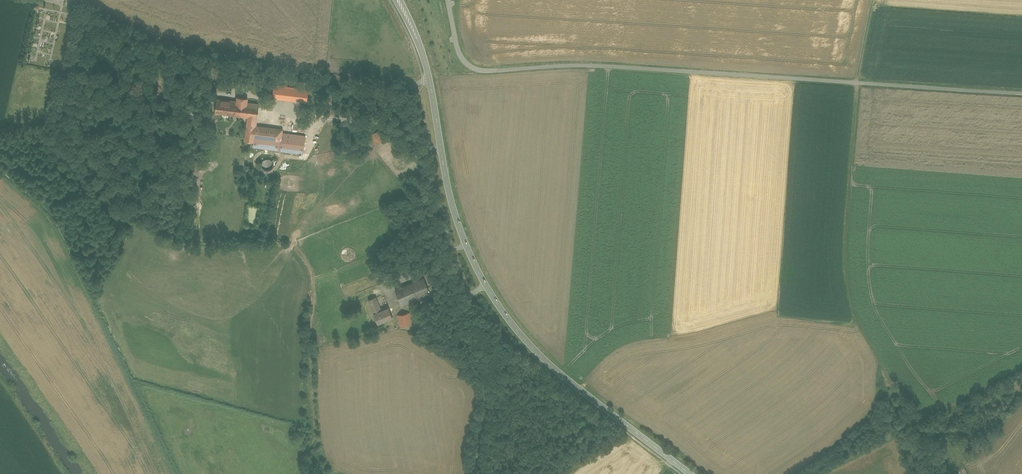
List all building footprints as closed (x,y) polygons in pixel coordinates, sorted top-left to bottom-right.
[(308,88),(274,84),(273,98),(307,101),(308,88)] [(259,102),(218,98),(216,113),(249,117),(257,117),(259,102)] [(245,147),(303,154),(306,136),(282,133),(283,128),(257,126),(257,117),(249,117),(245,147)] [(378,129),(373,133),(380,140),(383,137),(381,134),(382,134),(378,129)] [(423,279),(394,290),(400,306),(430,294),(423,279)] [(375,298),(368,300),(374,314),(380,311),(375,298)] [(389,309),(374,315),(378,326),(393,320),(389,309)] [(411,311),(398,314),(401,326),(414,323),(411,311)]
